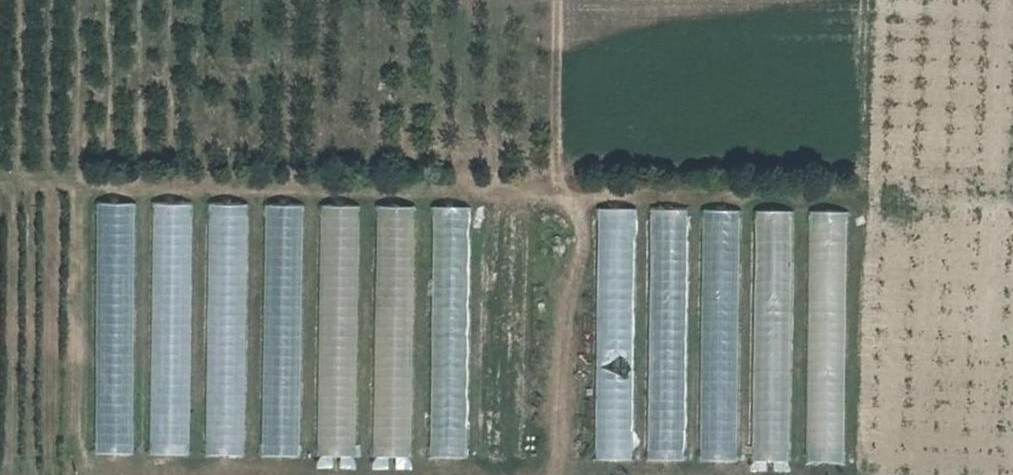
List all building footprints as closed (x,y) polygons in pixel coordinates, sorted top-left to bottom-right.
[(95,202),(94,454),(133,454),(134,202),(95,202)] [(190,454),(190,202),(151,202),(150,454),(190,454)] [(209,203),(206,455),(243,455),(246,204),(209,203)] [(300,379),(301,204),(264,204),(262,455),(299,455),(300,379)] [(317,205),(318,456),(357,456),(357,205),(317,205)] [(412,457),(412,206),(373,206),(372,457),(412,457)] [(432,206),(433,457),(465,457),(464,206),(432,206)] [(598,459),(630,459),(631,207),(598,207),(598,459)] [(649,207),(651,460),(683,460),(682,207),(649,207)] [(703,208),(703,283),(738,283),(738,209),(703,208)] [(753,209),(752,460),(790,460),(790,209),(753,209)] [(808,210),(806,461),(844,462),(846,211),(808,210)] [(700,340),(700,461),(735,461),(736,340),(700,340)]
